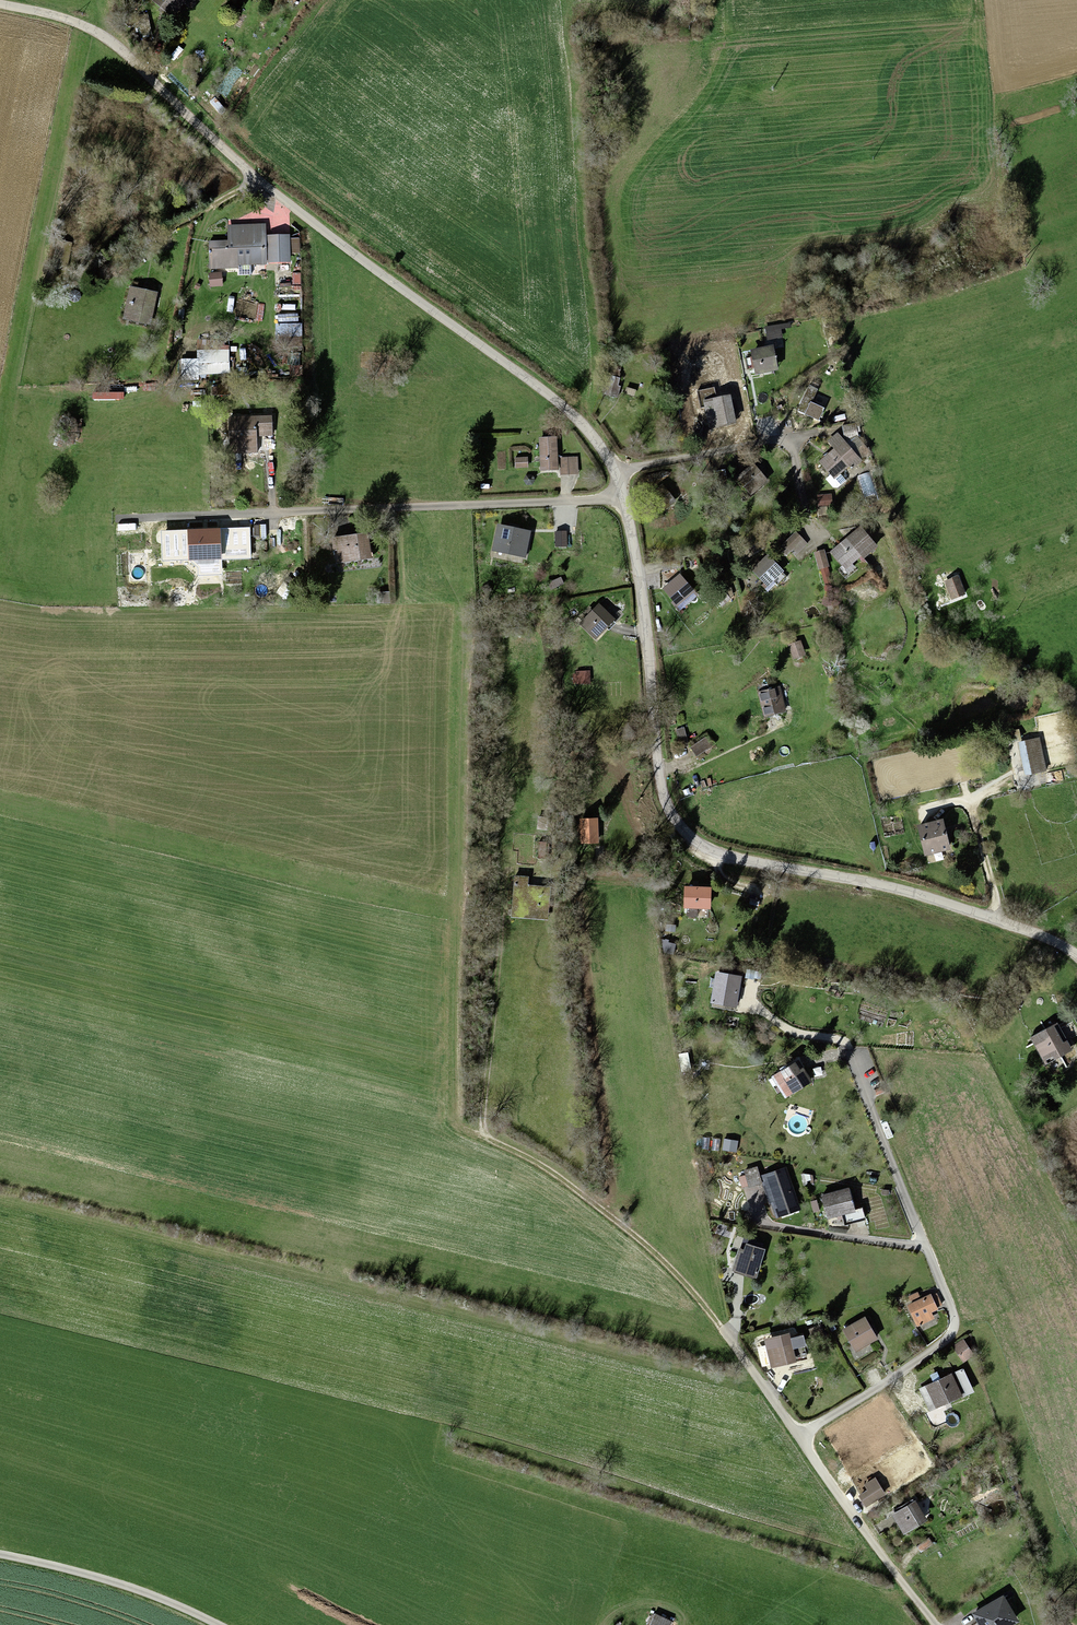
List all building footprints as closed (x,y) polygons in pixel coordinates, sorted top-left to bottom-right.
[(172,17),(185,3),(191,8),(196,2),(194,0),(152,0),(172,17)] [(229,243),(212,243),(212,269),(238,269),(237,249),(266,248),(266,227),(229,228),(229,243)] [(223,274),(212,274),(212,285),(223,285),(223,274)] [(132,288),(125,320),(152,327),(160,295),(132,288)] [(211,341),(198,341),(198,351),(211,352),(211,341)] [(770,346),(750,350),(754,373),(775,369),(770,346)] [(609,376),(604,394),(616,397),(621,380),(609,376)] [(807,386),(796,410),(819,420),(824,408),(812,403),(817,391),(807,386)] [(712,389),(695,392),(698,406),(704,405),(709,427),(735,422),(730,395),(714,399),(712,389)] [(272,417),(231,417),(231,457),(257,456),(257,435),(272,434),(272,417)] [(832,449),(817,463),(827,473),(841,459),(850,468),(859,460),(834,434),(825,442),(832,449)] [(537,438),(539,471),(554,470),(553,438),(537,438)] [(526,459),(514,459),(514,469),(526,469),(526,459)] [(752,463),(734,478),(750,497),(767,482),(752,463)] [(529,528),(496,522),(491,549),(524,555),(529,528)] [(250,526),(160,529),(160,560),(251,557),(250,526)] [(858,527),(830,552),(844,568),(859,555),(861,557),(875,545),(858,527)] [(363,530),(327,536),(329,548),(334,547),(336,558),(367,552),(363,530)] [(795,533),(783,545),(791,554),(803,542),(795,533)] [(764,556),(751,571),(767,586),(781,571),(764,556)] [(678,576),(662,589),(675,606),(691,593),(678,576)] [(956,578),(943,583),(949,600),(962,595),(956,578)] [(389,593),(379,594),(379,602),(389,602),(389,593)] [(596,606),(580,624),(594,637),(611,619),(596,606)] [(797,643),(788,646),(793,658),(801,655),(797,643)] [(588,684),(588,672),(572,672),(572,684),(588,684)] [(778,689),(758,693),(764,717),(783,712),(778,689)] [(1018,731),(1002,735),(1004,744),(1020,740),(1018,731)] [(703,738),(690,748),(697,756),(710,745),(703,738)] [(1038,739),(1018,744),(1026,776),(1046,770),(1038,739)] [(579,820),(579,842),(597,842),(597,820),(579,820)] [(940,821),(915,827),(923,856),(947,850),(940,821)] [(512,876),(509,917),(543,920),(546,886),(524,885),(524,877),(512,876)] [(709,888),(682,888),(682,908),(688,908),(688,917),(704,917),(704,909),(708,909),(709,888)] [(714,974),(711,992),(714,992),(713,1001),(731,1003),(732,995),(736,995),(738,977),(714,974)] [(1054,1026),(1031,1038),(1043,1062),(1067,1049),(1054,1026)] [(796,1063),(771,1077),(783,1096),(807,1081),(796,1063)] [(704,1134),(697,1139),(705,1151),(713,1145),(704,1134)] [(755,1168),(743,1171),(749,1188),(760,1184),(755,1168)] [(786,1169),(763,1177),(776,1217),(800,1210),(786,1169)] [(846,1188),(820,1196),(826,1219),(853,1212),(846,1188)] [(757,1270),(762,1250),(745,1245),(743,1252),(737,1250),(732,1271),(749,1276),(751,1268),(757,1270)] [(929,1295),(908,1306),(918,1326),(931,1320),(927,1313),(936,1309),(929,1295)] [(864,1318),(842,1330),(855,1352),(876,1339),(864,1318)] [(789,1334),(765,1339),(771,1368),(796,1362),(789,1334)] [(949,1375),(926,1386),(936,1407),(960,1396),(949,1375)] [(868,1491),(859,1496),(865,1506),(885,1495),(876,1478),(864,1485),(868,1491)] [(914,1503),(891,1515),(902,1534),(925,1522),(914,1503)] [(972,1614),(979,1624),(1009,1624),(1017,1620),(1002,1596),(972,1614)] [(649,1624),(667,1624),(669,1622),(654,1615),(649,1624)]
